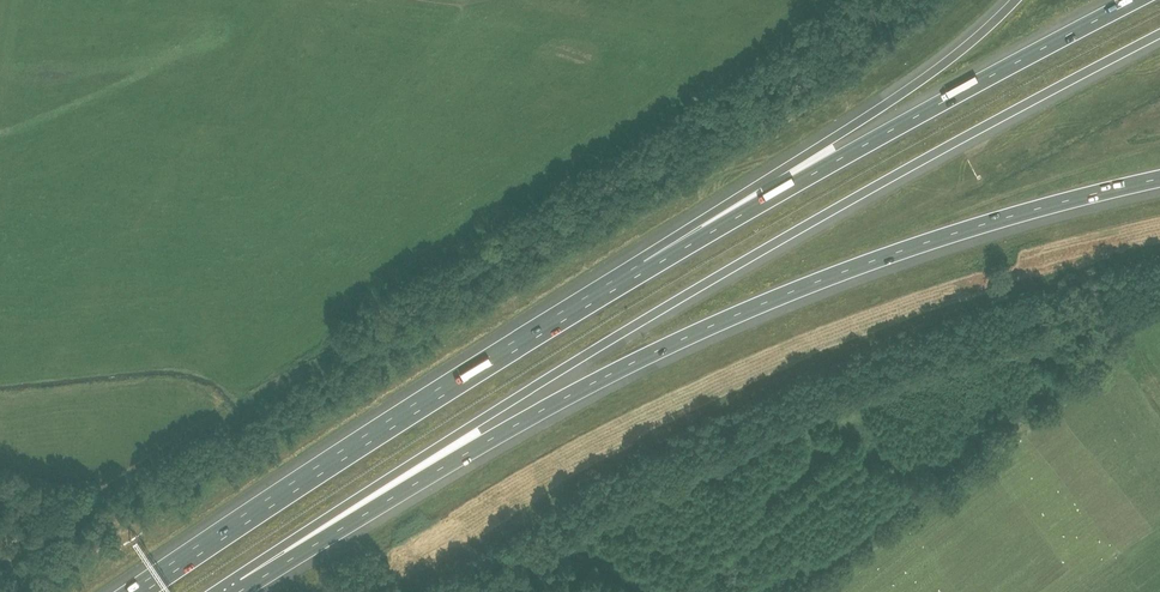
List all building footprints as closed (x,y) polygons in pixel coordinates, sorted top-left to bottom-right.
[(1021,225),(1030,223),(1028,216),(1019,218),(1021,225)] [(954,237),(957,246),(978,240),(976,231),(954,237)] [(412,423),(397,430),(401,436),(416,430),(412,423)]
